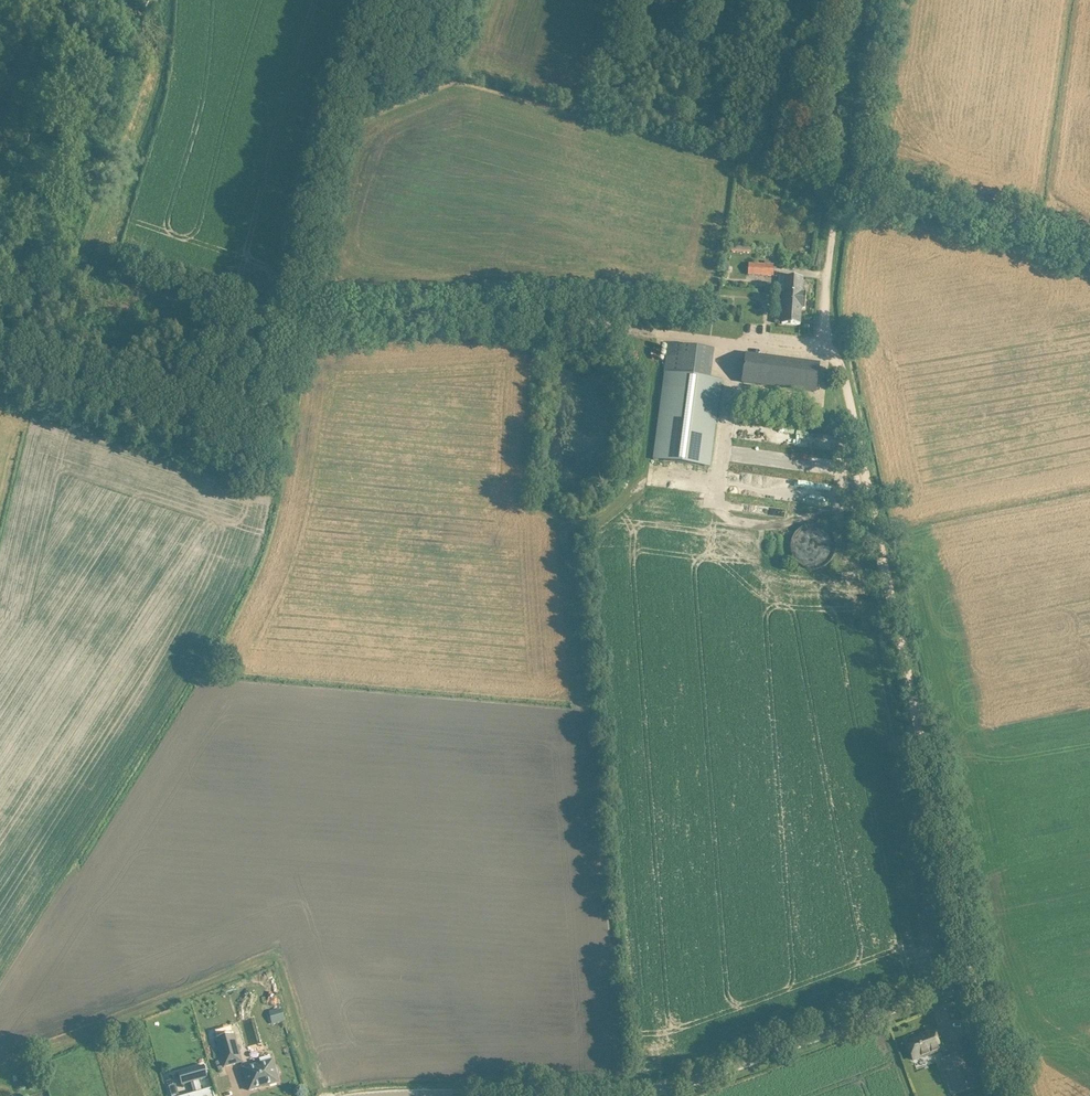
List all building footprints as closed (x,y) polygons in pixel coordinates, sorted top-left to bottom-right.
[(755,170),(773,175),(775,169),(757,164),(755,170)] [(748,263),(748,274),(773,275),(774,264),(769,264),(769,260),(758,260),(758,263),(748,263)] [(779,276),(778,290),(784,291),(783,299),(805,300),(806,292),(802,292),(803,278),(785,276),(785,277),(779,276)] [(805,300),(783,299),(782,324),(800,325),(801,308),(805,308),(805,300)] [(654,458),(710,465),(721,379),(709,378),(712,349),(668,344),(654,458)] [(746,354),(743,382),(815,392),(819,363),(746,354)] [(837,411),(837,402),(818,402),(818,412),(837,411)] [(802,456),(780,455),(780,467),(802,468),(802,456)] [(830,558),(828,527),(807,528),(808,559),(830,558)] [(282,1009),(269,1012),(272,1024),(285,1020),(282,1009)] [(944,1049),(936,1029),(920,1035),(921,1036),(906,1041),(913,1060),(914,1060),(913,1059),(930,1053),(930,1054),(944,1049)] [(234,1033),(217,1038),(224,1066),(241,1062),(234,1033)] [(951,1095),(974,1087),(961,1052),(942,1058),(944,1065),(941,1066),(951,1095)] [(275,1065),(273,1065),(272,1060),(243,1068),(249,1090),(278,1082),(277,1077),(278,1076),(279,1074),(279,1073),(279,1072),(279,1070),(279,1069),(278,1068),(277,1067),(275,1065)] [(175,1095),(214,1095),(211,1085),(201,1088),(198,1076),(205,1074),(202,1063),(178,1069),(181,1081),(193,1078),(196,1090),(175,1095)]
